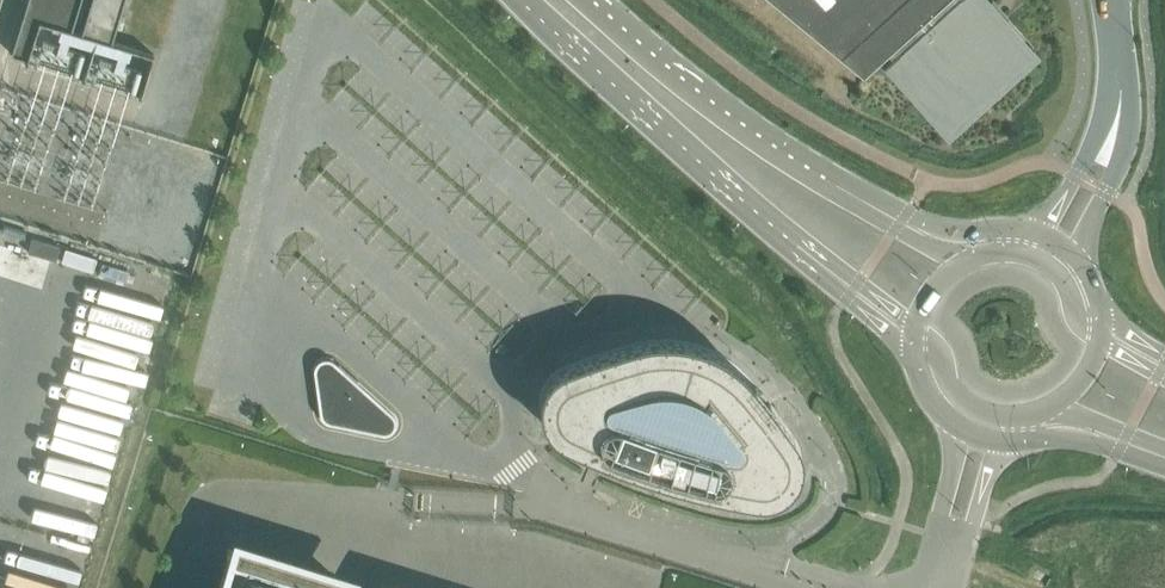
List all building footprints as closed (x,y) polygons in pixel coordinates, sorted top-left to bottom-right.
[(11,54),(27,59),(39,20),(71,30),(81,0),(28,0),(11,54)] [(81,33),(98,38),(112,42),(125,0),(92,0),(81,33)] [(862,70),(886,49),(942,111),(967,88),(959,79),(982,59),(990,67),(1015,45),(996,23),(1003,16),(992,4),(985,11),(975,0),(777,0),(862,70)] [(771,404),(756,384),(754,386),(746,377),(742,373),(738,369),(729,361),(719,355),(714,352),(708,350),(703,348),(692,344),(680,342),(668,341),(662,341),(651,342),(640,344),(618,350),(595,357),(563,369),(555,375),(547,382),(542,398),(542,408),(543,417),(547,425),(553,432),(560,438),(568,442),(592,452),(591,454),(607,460),(607,458),(632,468),(666,478),(682,483),(699,487),(733,495),(758,499),(768,498),(771,497),(775,496),(778,495),(781,493),(784,491),(787,488),(790,486),(792,483),(794,480),(796,477),(797,473),(798,470),(799,466),(799,462),(800,459),(799,455),(799,451),(798,448),(797,444),(795,441),(770,405),(771,404)] [(390,411),(358,382),(357,381),(358,380),(339,363),(338,364),(337,363),(332,359),(327,358),(323,358),(317,362),(314,367),(314,370),(320,413),(321,416),(322,419),(324,421),(327,422),(330,423),(350,427),(350,429),(375,434),(375,433),(381,434),(385,434),(389,433),(392,431),(395,428),(396,424),(396,420),(395,417),(392,413),(390,411)] [(228,552),(217,587),(343,587),(228,552)]
